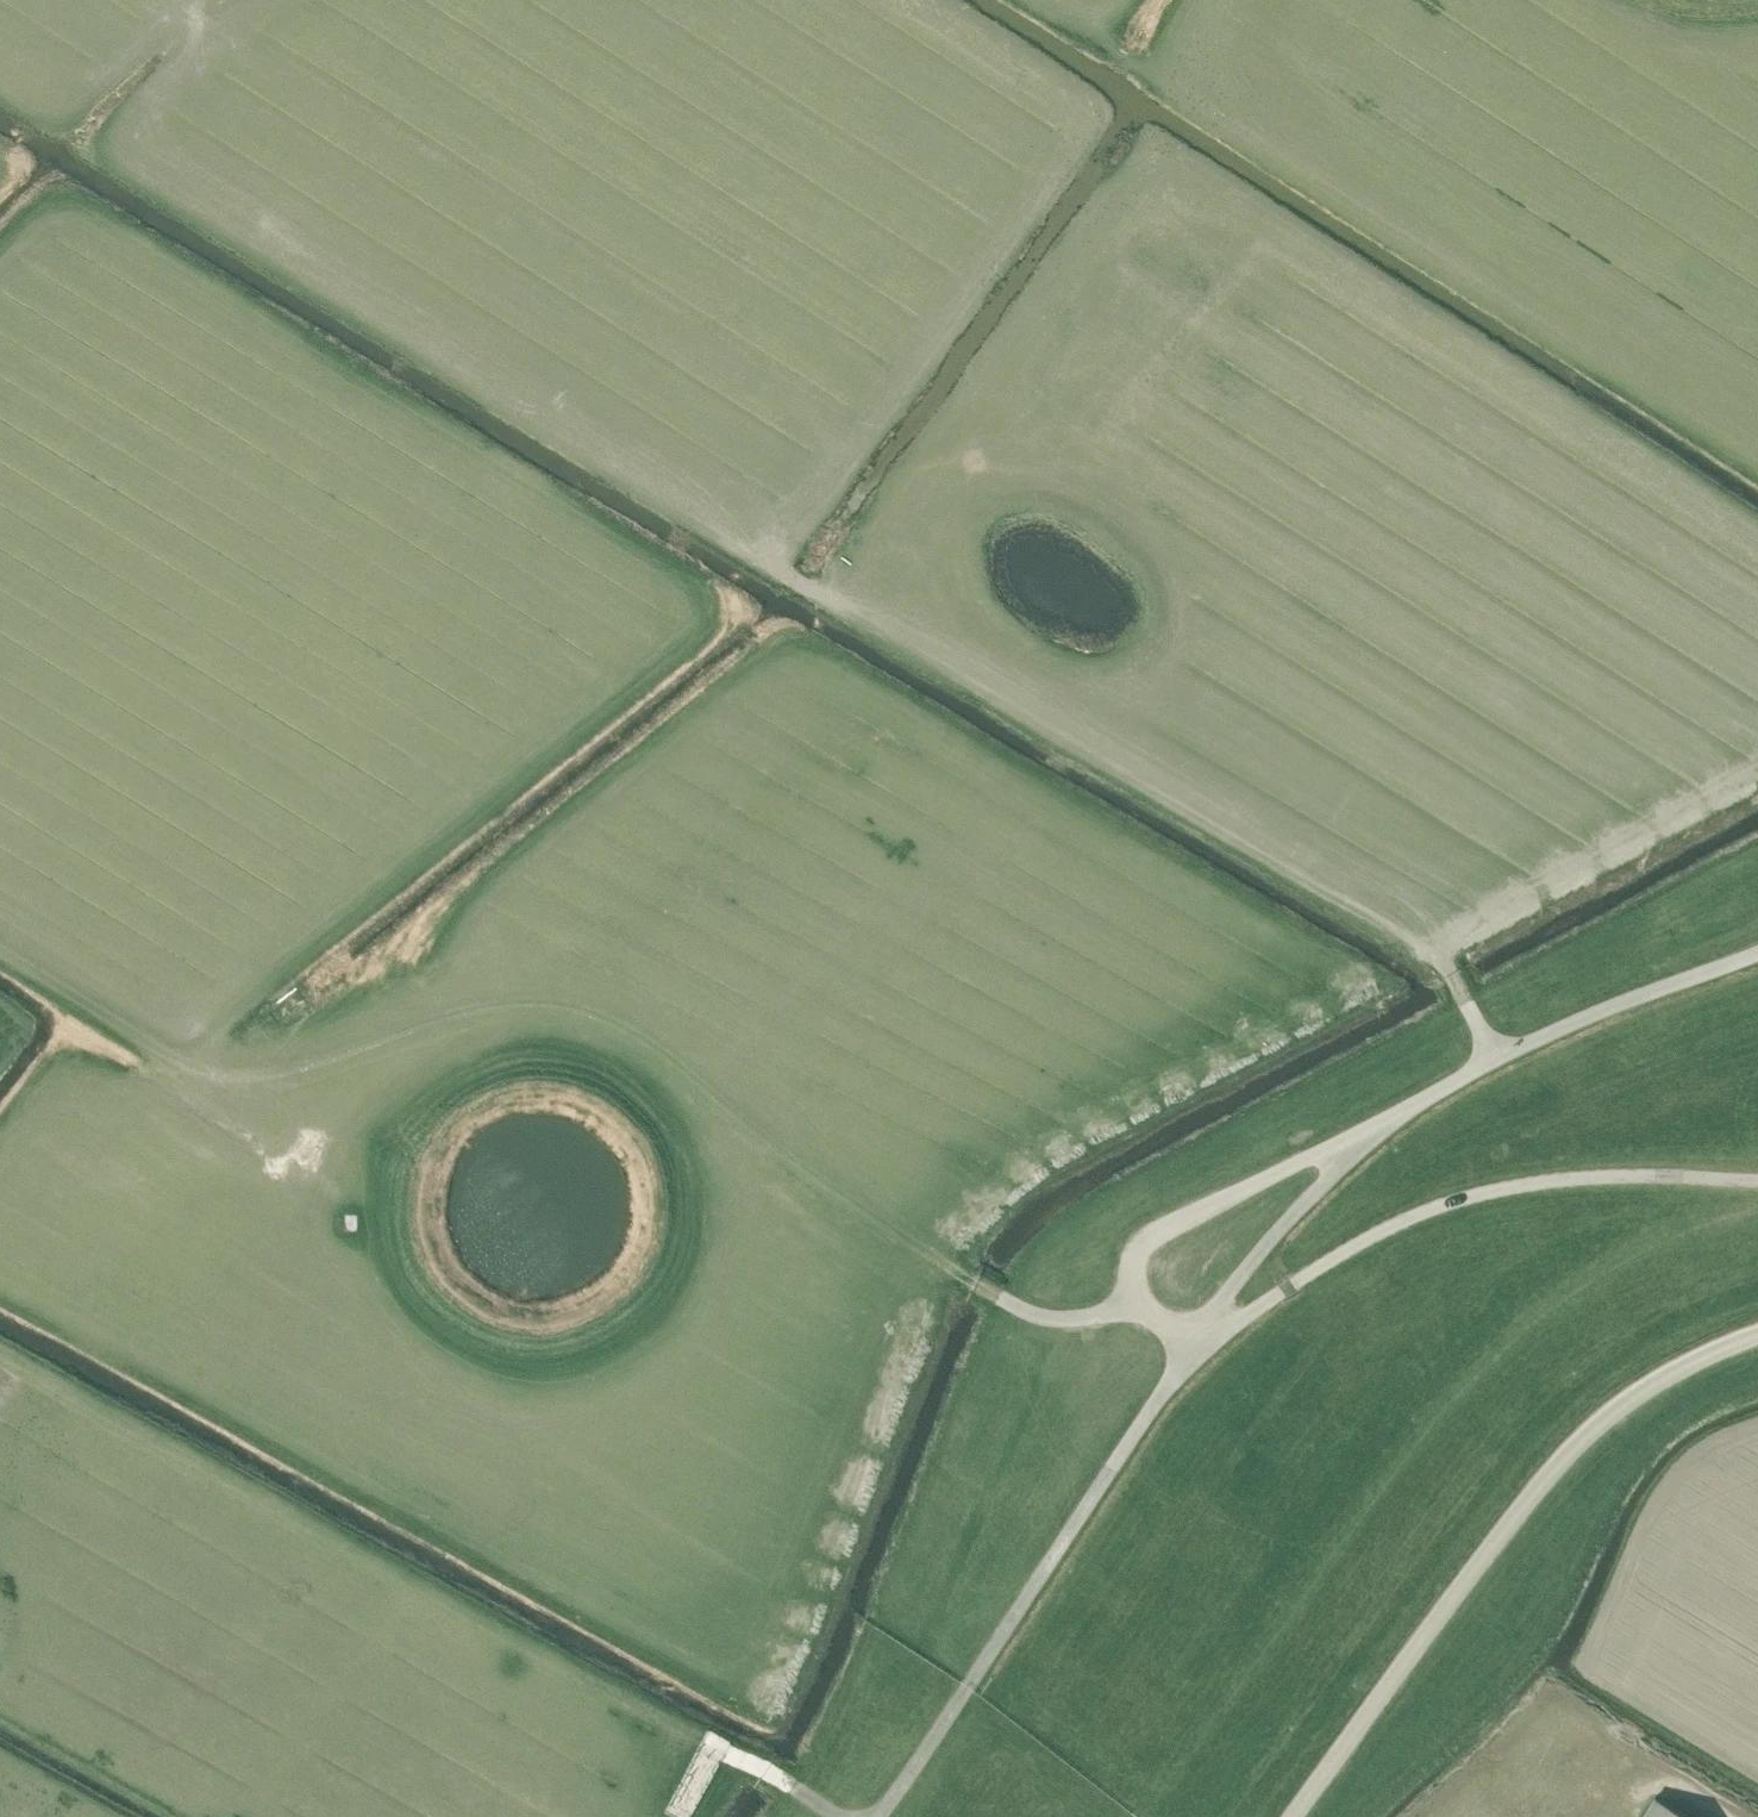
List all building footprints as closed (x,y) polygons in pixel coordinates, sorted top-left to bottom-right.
[(1653,1797),(1640,1816),(1685,1816),(1653,1797)]
